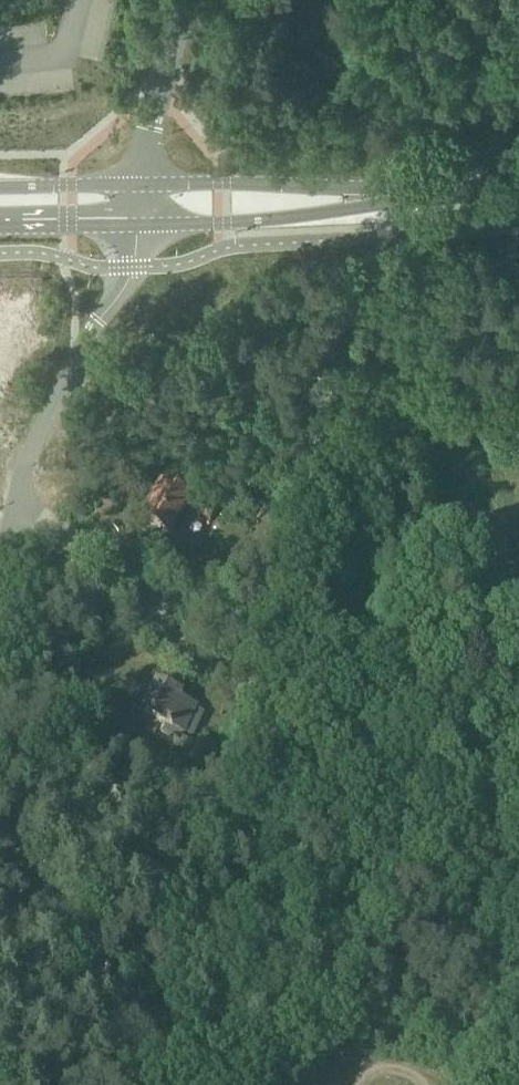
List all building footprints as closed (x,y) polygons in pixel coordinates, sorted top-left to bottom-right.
[(170,534),(191,497),(161,480),(153,494),(158,497),(145,520),(170,534)] [(211,520),(216,511),(203,504),(197,513),(211,520)] [(180,702),(182,697),(157,687),(144,717),(185,735),(196,708),(180,702)]
